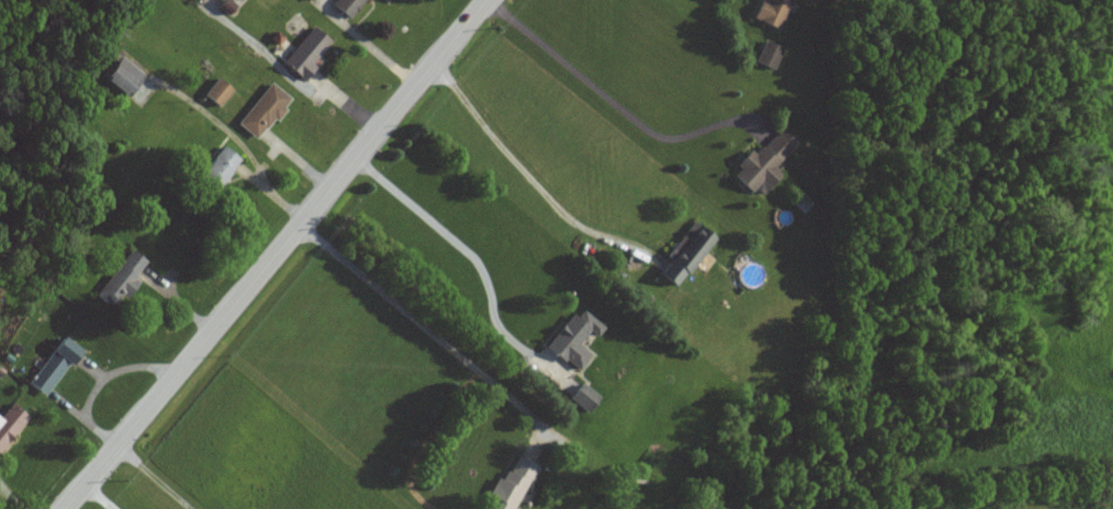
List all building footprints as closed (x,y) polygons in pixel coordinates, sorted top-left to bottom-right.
[(328,5),(349,20),(363,0),(332,0),(328,5)] [(792,0),(761,0),(752,19),(777,31),(792,0)] [(280,63),(298,80),(330,44),(312,27),(280,63)] [(755,64),(774,69),(781,47),(762,41),(755,64)] [(201,97),(218,108),(231,89),(215,77),(201,97)] [(235,122),(254,140),(290,101),(271,84),(235,122)] [(773,167),(795,145),(779,129),(754,155),(751,151),(728,174),(748,194),(760,181),(767,188),(780,174),(773,167)] [(237,158),(218,145),(195,177),(214,190),(237,158)] [(663,256),(668,260),(656,272),(673,287),(715,241),(694,223),(663,256)] [(114,311),(137,282),(132,278),(145,262),(130,250),(94,295),(114,311)] [(577,345),(588,332),(595,338),(603,328),(579,307),(545,347),(575,372),(589,355),(577,345)] [(27,387),(47,398),(76,349),(57,337),(27,387)] [(567,400),(588,414),(599,397),(579,383),(567,400)] [(10,404),(0,415),(0,448),(27,419),(10,404)] [(514,457),(502,481),(496,478),(482,508),(483,508),(514,508),(534,466),(514,457)]
